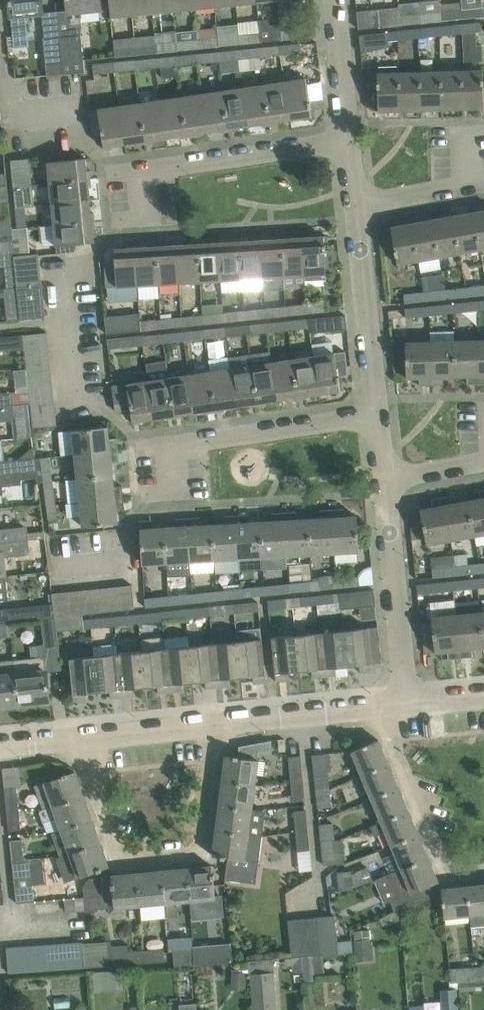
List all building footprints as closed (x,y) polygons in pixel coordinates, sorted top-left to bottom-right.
[(28,34),(26,14),(44,12),(42,0),(10,0),(11,16),(13,36),(28,34)] [(69,11),(70,11),(71,26),(83,25),(81,10),(102,8),(101,0),(68,0),(69,11)] [(132,14),(131,0),(110,0),(112,16),(132,14)] [(153,0),(131,0),(132,14),(154,12),(153,0)] [(175,10),(174,0),(153,0),(154,12),(175,10)] [(195,0),(174,0),(175,10),(196,8),(195,0)] [(402,24),(400,9),(400,6),(378,9),(380,26),(402,24)] [(463,8),(464,17),(481,15),(483,15),(483,11),(483,6),(477,7),(463,8)] [(463,8),(442,11),(442,19),(464,17),(463,8)] [(368,10),(358,11),(359,28),(370,27),(368,10)] [(442,11),(421,13),(422,22),(442,19),(442,11)] [(413,14),(401,15),(402,24),(422,22),(421,13),(419,13),(413,14)] [(481,22),(460,24),(461,33),(463,32),(463,31),(477,31),(482,30),(481,22)] [(282,30),(281,30),(280,23),(261,25),(261,32),(262,41),(283,39),(282,30)] [(440,35),(461,33),(460,24),(439,26),(440,35)] [(419,37),(440,35),(439,26),(418,28),(419,37)] [(283,39),(303,37),(302,28),(282,30),(283,39)] [(398,39),(419,37),(418,28),(397,31),(398,39)] [(178,41),(177,41),(176,30),(156,32),(158,52),(179,49),(178,41)] [(389,40),(398,39),(397,31),(360,35),(362,53),(390,46),(389,40)] [(477,31),(463,31),(463,32),(463,46),(477,45),(477,31)] [(136,54),(158,52),(156,32),(156,34),(134,36),(136,54)] [(261,32),(241,34),(242,43),(262,41),(261,32)] [(74,34),(59,35),(62,61),(63,74),(78,72),(76,54),(74,34)] [(234,35),(220,36),(221,45),(242,43),(241,34),(239,34),(234,35)] [(63,74),(62,61),(59,35),(44,37),(48,75),(63,74)] [(134,36),(114,39),(115,56),(136,54),(134,36)] [(207,38),(199,38),(200,47),(221,45),(220,36),(214,37),(207,38)] [(198,39),(178,41),(179,49),(200,47),(199,38),(198,38),(198,39)] [(280,45),(281,54),(302,52),(301,43),(280,45)] [(260,56),(281,54),(280,45),(259,48),(260,56)] [(239,58),(260,56),(259,48),(239,50),(239,58)] [(219,61),(239,58),(239,50),(218,52),(219,61)] [(198,63),(219,61),(218,52),(197,54),(198,63)] [(177,65),(198,63),(197,54),(176,56),(177,65)] [(176,65),(177,65),(176,56),(156,58),(156,67),(161,66),(163,79),(178,77),(176,65)] [(135,69),(156,67),(156,58),(135,60),(135,69)] [(115,71),(135,69),(135,60),(114,62),(115,71)] [(94,73),(115,71),(114,62),(94,64),(94,73)] [(401,110),(399,72),(399,66),(378,66),(379,111),(401,110)] [(463,108),(483,108),(483,95),(483,69),(462,70),(463,108)] [(442,109),(463,108),(462,70),(441,71),(442,109)] [(401,110),(421,110),(420,71),(399,72),(401,110)] [(421,110),(442,109),(441,71),(420,71),(421,110)] [(285,81),(291,119),(315,115),(314,107),(311,107),(311,101),(310,101),(306,78),(285,81)] [(278,121),(291,119),(285,81),(264,84),(270,124),(278,123),(278,121)] [(262,125),(270,124),(264,84),(244,87),(249,125),(262,123),(262,125)] [(237,127),(249,125),(244,87),(223,90),(229,130),(237,129),(237,127)] [(221,132),(229,130),(223,90),(203,93),(208,131),(221,129),(221,132)] [(195,133),(208,131),(203,93),(182,96),(188,136),(196,135),(195,133)] [(180,138),(188,136),(182,96),(161,99),(167,137),(180,135),(180,138)] [(154,139),(167,137),(161,99),(141,102),(147,143),(154,141),(154,139)] [(139,144),(147,143),(141,102),(120,105),(126,143),(138,141),(139,144)] [(113,145),(126,143),(120,105),(99,109),(105,149),(113,148),(113,145)] [(50,182),(91,178),(90,170),(87,171),(86,157),(48,161),(50,182)] [(14,186),(31,184),(28,158),(11,160),(14,186)] [(52,203),(90,199),(89,186),(92,186),(91,178),(50,182),(52,203)] [(16,207),(25,206),(33,205),(31,184),(14,186),(16,207)] [(0,186),(0,199),(9,198),(8,185),(0,186)] [(55,224),(95,220),(94,212),(92,212),(90,199),(52,203),(55,224)] [(18,228),(28,227),(25,206),(16,207),(18,228)] [(474,211),(481,249),(483,248),(483,210),(474,211)] [(460,253),(481,249),(474,211),(454,215),(460,253)] [(440,256),(460,253),(454,215),(433,219),(440,256)] [(14,251),(12,228),(11,219),(0,219),(0,253),(14,251)] [(419,260),(440,256),(433,219),(413,222),(419,260)] [(95,220),(55,224),(57,245),(95,241),(94,228),(96,228),(95,220)] [(398,264),(419,260),(413,222),(392,226),(398,264)] [(18,228),(12,228),(14,251),(15,255),(31,254),(28,227),(18,228)] [(305,275),(303,237),(290,237),(290,235),(282,236),(285,276),(305,275)] [(303,237),(305,275),(306,286),(307,286),(307,285),(327,284),(326,279),(327,279),(325,251),(326,250),(326,244),(328,244),(328,235),(303,237)] [(264,277),(285,276),(282,236),(274,236),(274,238),(262,239),(264,277)] [(222,280),(243,279),(241,238),(232,239),(233,241),(220,242),(222,280)] [(264,277),(262,239),(249,240),(248,238),(241,238),(243,279),(264,277)] [(222,280),(220,242),(207,243),(207,240),(199,241),(201,281),(222,280)] [(180,282),(201,281),(199,241),(191,241),(191,244),(178,244),(180,282)] [(138,285),(159,284),(157,243),(149,244),(149,246),(136,247),(138,285)] [(180,282),(178,244),(165,245),(165,243),(157,243),(159,284),(180,282)] [(138,285),(136,247),(123,248),(123,245),(115,246),(116,261),(105,261),(107,287),(138,285)] [(15,255),(14,251),(0,253),(0,266),(5,266),(7,288),(18,287),(17,285),(16,270),(14,255),(15,255)] [(16,270),(41,268),(39,253),(31,254),(15,255),(14,255),(16,270)] [(17,285),(42,282),(41,268),(16,270),(17,285)] [(19,303),(44,299),(42,282),(17,285),(18,287),(19,303)] [(483,294),(483,285),(466,287),(467,296),(483,294)] [(446,298),(467,296),(466,287),(446,289),(446,298)] [(426,300),(446,298),(446,289),(425,291),(426,300)] [(405,302),(426,300),(425,291),(404,293),(405,302)] [(21,319),(46,316),(44,299),(19,303),(21,319)] [(329,310),(329,309),(328,301),(307,304),(308,313),(329,310)] [(477,301),(461,302),(462,312),(478,310),(477,301)] [(287,315),(308,313),(307,304),(286,306),(287,315)] [(445,304),(429,306),(430,315),(446,313),(445,304)] [(267,317),(287,315),(286,306),(266,308),(267,317)] [(429,306),(413,307),(414,316),(430,315),(429,306)] [(161,319),(160,313),(160,307),(140,308),(140,313),(142,330),(162,327),(161,319)] [(246,319),(267,317),(266,308),(245,310),(246,319)] [(225,321),(246,319),(245,310),(224,312),(225,321)] [(204,323),(225,321),(224,312),(203,314),(204,323)] [(107,333),(142,330),(140,313),(105,316),(107,333)] [(161,319),(162,327),(183,325),(182,317),(172,318),(172,313),(160,313),(161,319)] [(183,325),(204,323),(203,314),(182,317),(183,325)] [(310,333),(348,329),(346,314),(308,318),(309,328),(310,328),(310,333)] [(289,330),(309,328),(308,318),(288,320),(289,330)] [(268,332),(289,330),(288,320),(267,323),(268,332)] [(247,334),(268,332),(267,323),(246,325),(247,334)] [(227,336),(247,334),(246,325),(226,327),(227,336)] [(206,338),(227,336),(226,327),(205,329),(206,338)] [(185,340),(206,338),(205,329),(184,331),(185,340)] [(164,342),(185,340),(184,331),(163,334),(164,342)] [(26,348),(49,345),(48,332),(25,334),(26,348)] [(26,348),(25,334),(0,337),(0,351),(26,348)] [(143,345),(164,342),(163,334),(142,336),(143,345)] [(142,336),(117,338),(118,347),(143,345),(142,336)] [(444,376),(456,375),(455,340),(431,341),(432,385),(444,384),(444,376)] [(468,384),(480,383),(479,340),(455,340),(456,375),(468,375),(468,384)] [(420,385),(432,385),(431,341),(406,342),(407,377),(420,377),(420,385)] [(28,362),(51,360),(49,345),(26,348),(28,362)] [(340,381),(339,375),(348,374),(346,351),(314,355),(319,393),(344,390),(342,381),(340,381)] [(258,405),(252,365),(250,354),(230,357),(231,368),(237,406),(250,404),(250,406),(258,405)] [(307,395),(319,393),(314,355),(293,358),(299,399),(307,398),(307,395)] [(291,400),(299,399),(293,358),(272,361),(278,399),(291,397),(291,400)] [(29,376),(52,373),(51,360),(28,362),(29,376)] [(265,401),(278,399),(272,361),(252,365),(258,405),(266,404),(265,401)] [(224,407),(237,406),(231,368),(211,371),(217,411),(225,410),(224,407)] [(209,412),(217,411),(211,371),(190,374),(196,412),(208,410),(209,412)] [(31,392),(53,388),(52,373),(29,376),(31,392)] [(183,414),(196,412),(190,374),(169,377),(175,417),(183,416),(183,414)] [(167,418),(175,417),(169,377),(149,380),(154,418),(167,416),(167,418)] [(141,420),(154,418),(149,380),(112,385),(116,411),(131,408),(134,423),(142,422),(141,420)] [(32,404),(55,402),(53,388),(31,392),(32,404)] [(14,404),(12,391),(2,392),(0,392),(0,405),(14,404)] [(55,402),(32,404),(33,416),(56,414),(55,402)] [(33,436),(32,428),(29,403),(14,404),(0,405),(0,418),(12,417),(15,439),(33,436)] [(42,426),(57,425),(56,414),(33,416),(35,427),(42,426)] [(35,427),(32,428),(33,436),(33,439),(40,438),(43,434),(42,426),(35,427)] [(118,437),(109,438),(108,427),(109,427),(108,426),(73,430),(76,454),(119,449),(118,437)] [(78,478),(113,474),(112,462),(120,461),(119,449),(76,454),(78,478)] [(43,482),(53,481),(50,457),(40,458),(43,482)] [(21,471),(21,472),(36,470),(35,458),(17,460),(0,461),(0,473),(21,471)] [(3,494),(3,486),(22,484),(22,479),(37,477),(36,470),(21,472),(21,471),(0,473),(0,494),(3,494)] [(81,502),(124,497),(123,485),(114,486),(113,474),(78,478),(81,502)] [(46,505),(56,504),(53,481),(43,482),(46,505)] [(483,533),(483,489),(479,490),(481,498),(469,500),(475,535),(483,533)] [(475,535),(469,500),(457,503),(456,494),(444,496),(452,539),(475,535)] [(427,544),(452,539),(444,496),(432,499),(433,507),(421,509),(427,544)] [(117,510),(125,509),(124,497),(81,502),(83,526),(118,522),(118,521),(117,510)] [(49,522),(58,521),(56,504),(46,505),(49,522)] [(333,509),(335,552),(360,551),(357,515),(345,516),(344,508),(333,509)] [(311,554),(335,552),(333,509),(321,509),(321,518),(309,519),(311,554)] [(263,556),(287,555),(285,511),(273,512),(273,521),(261,521),(263,556)] [(311,554),(309,519),(297,519),(297,511),(285,511),(287,555),(311,554)] [(215,559),(239,558),(237,514),(225,515),(225,524),(213,524),(215,559)] [(263,556),(261,521),(249,522),(249,514),(237,514),(239,558),(263,556)] [(215,559),(213,524),(201,525),(201,516),(189,517),(191,561),(215,559)] [(167,562),(191,561),(189,517),(177,518),(177,526),(165,527),(167,562)] [(167,562),(165,527),(153,528),(153,519),(140,520),(143,564),(167,562)] [(0,529),(0,542),(28,539),(28,540),(45,538),(44,532),(27,534),(27,526),(0,529)] [(46,551),(45,538),(28,540),(28,539),(0,542),(0,555),(46,551)] [(480,562),(455,564),(456,574),(458,574),(481,572),(480,562)] [(291,583),(289,583),(289,592),(306,590),(305,581),(307,581),(311,580),(311,574),(310,563),(289,564),(291,583)] [(450,565),(432,567),(433,577),(456,574),(455,564),(453,565),(452,565),(450,565)] [(337,587),(337,578),(336,574),(319,576),(321,588),(337,587)] [(9,600),(7,575),(0,576),(0,601),(9,600)] [(337,587),(354,585),(353,576),(337,578),(337,587)] [(469,579),(453,581),(454,590),(470,588),(469,579)] [(437,583),(417,585),(418,592),(438,591),(454,590),(453,581),(437,583)] [(273,593),(289,592),(289,583),(272,585),(273,593)] [(119,610),(135,608),(133,584),(117,586),(119,610)] [(103,611),(119,610),(117,586),(100,587),(103,611)] [(241,588),(241,597),(258,595),(257,586),(241,588)] [(86,613),(103,611),(100,587),(83,589),(86,613)] [(225,598),(241,597),(241,588),(224,590),(225,598)] [(83,613),(86,613),(83,589),(69,591),(71,615),(83,613)] [(342,609),(376,605),(375,589),(340,593),(342,609)] [(55,617),(71,615),(69,591),(52,592),(53,603),(55,617)] [(194,602),(211,600),(210,591),(194,593),(194,602)] [(177,603),(194,602),(194,593),(176,595),(177,603)] [(317,595),(318,604),(334,602),(333,593),(317,595)] [(301,606),(318,604),(317,595),(300,597),(301,606)] [(146,607),(163,605),(162,596),(145,598),(146,607)] [(288,607),(287,598),(268,600),(269,609),(288,607)] [(258,602),(241,604),(242,612),(259,610),(258,602)] [(0,609),(0,623),(4,622),(11,622),(32,620),(41,619),(55,618),(55,617),(53,603),(22,606),(0,609)] [(227,605),(211,607),(211,615),(227,613),(227,605)] [(211,607),(193,609),(194,617),(211,615),(211,607)] [(179,610),(163,612),(164,620),(180,618),(179,610)] [(163,612),(146,614),(146,622),(164,620),(163,612)] [(483,647),(483,645),(481,612),(457,614),(461,657),(473,656),(472,648),(483,647)] [(83,613),(71,615),(55,617),(55,618),(56,631),(57,631),(84,628),(83,613)] [(449,659),(461,657),(457,614),(432,616),(436,652),(448,650),(449,659)] [(131,615),(115,617),(116,625),(132,623),(131,615)] [(115,617),(98,619),(99,627),(116,625),(115,617)] [(62,670),(57,631),(56,631),(55,618),(41,619),(44,644),(38,645),(39,657),(14,659),(15,673),(19,703),(49,700),(47,672),(62,670)] [(0,623),(0,637),(3,637),(12,636),(11,622),(4,622),(0,623)] [(382,662),(379,626),(345,629),(349,665),(360,664),(361,672),(373,671),(372,663),(382,662)] [(267,682),(262,639),(249,640),(247,629),(238,630),(239,641),(243,676),(253,675),(254,683),(267,682)] [(336,666),(349,665),(345,629),(321,632),(326,675),(337,674),(336,666)] [(313,677),(326,675),(321,632),(297,634),(301,670),(312,669),(313,677)] [(288,671),(301,670),(297,634),(272,637),(277,681),(289,679),(288,671)] [(229,677),(243,676),(239,641),(214,644),(219,687),(230,685),(229,677)] [(207,688),(219,687),(214,644),(191,646),(195,681),(206,680),(207,688)] [(182,682),(195,681),(191,646),(167,649),(172,691),(182,690),(182,682)] [(159,693),(172,691),(167,649),(143,651),(147,686),(158,685),(159,693)] [(134,687),(147,686),(143,651),(119,654),(123,697),(135,695),(134,687)] [(111,698),(123,697),(119,654),(96,656),(99,691),(110,690),(111,698)] [(86,692),(99,691),(96,656),(69,659),(75,702),(87,700),(86,692)] [(19,703),(15,673),(14,659),(0,661),(0,705),(19,703)] [(223,780),(223,781),(256,784),(258,766),(259,759),(258,759),(260,750),(270,752),(271,741),(271,739),(239,746),(240,747),(239,755),(234,754),(234,756),(226,755),(226,756),(228,756),(225,780),(223,780)] [(362,774),(389,763),(389,762),(387,763),(378,741),(379,740),(379,739),(352,750),(362,774)] [(331,772),(329,753),(313,754),(317,789),(330,788),(329,773),(331,772)] [(291,782),(304,780),(301,755),(289,756),(291,782)] [(389,763),(362,774),(372,798),(399,787),(399,786),(397,786),(389,766),(388,764),(389,763)] [(6,776),(48,776),(48,765),(6,764),(6,776)] [(63,775),(45,782),(53,805),(53,806),(84,795),(83,795),(75,772),(76,772),(76,771),(68,773),(67,772),(63,774),(63,775)] [(293,801),(304,800),(306,800),(304,780),(291,782),(293,801)] [(220,805),(220,806),(253,810),(253,809),(256,784),(223,781),(223,782),(224,782),(221,805),(220,805)] [(8,812),(20,810),(17,784),(5,786),(8,812)] [(399,787),(372,798),(381,821),(382,822),(409,810),(408,810),(398,788),(399,787)] [(318,808),(319,808),(332,806),(330,788),(317,789),(318,808)] [(53,805),(40,810),(44,822),(57,817),(62,830),(93,819),(91,819),(83,796),(84,796),(84,795),(53,806),(53,805)] [(217,830),(217,831),(261,836),(264,811),(253,809),(253,810),(220,806),(221,806),(218,830),(217,830)] [(8,812),(10,830),(22,829),(20,810),(8,812)] [(296,832),(309,831),(306,810),(294,810),(296,832)] [(381,821),(371,826),(375,836),(385,831),(391,846),(419,834),(419,833),(418,834),(408,811),(409,811),(409,810),(382,822),(381,821)] [(93,819),(62,830),(70,853),(70,854),(101,843),(101,842),(100,843),(92,820),(93,820),(93,819)] [(320,840),(335,839),(333,822),(319,824),(320,840)] [(214,854),(214,855),(222,856),(222,857),(226,858),(227,857),(229,857),(226,879),(255,882),(258,860),(261,836),(217,831),(218,832),(215,854),(214,854)] [(309,831),(296,832),(297,851),(310,850),(309,831)] [(429,857),(428,858),(418,835),(419,835),(419,834),(391,846),(401,869),(401,870),(429,858),(429,857)] [(323,865),(337,863),(345,863),(342,838),(335,839),(320,840),(323,865)] [(13,861),(31,859),(30,858),(25,859),(23,839),(10,840),(13,861)] [(70,853),(59,857),(67,881),(97,870),(98,871),(102,870),(102,868),(109,866),(109,864),(108,865),(100,844),(101,843),(70,854),(70,853)] [(401,869),(387,874),(397,898),(389,901),(394,913),(435,895),(435,894),(430,896),(426,887),(439,881),(438,880),(437,880),(428,859),(429,858),(401,870),(401,869)] [(17,901),(35,900),(31,859),(13,861),(17,901)] [(187,867),(186,867),(189,901),(191,901),(193,916),(221,913),(220,898),(216,898),(214,878),(215,877),(215,873),(213,873),(213,865),(212,865),(211,865),(211,866),(187,869),(187,867)] [(337,871),(339,890),(353,889),(353,888),(374,880),(368,866),(352,873),(351,870),(337,871)] [(161,870),(164,903),(165,903),(166,917),(179,915),(177,902),(189,901),(186,867),(186,869),(162,871),(161,870)] [(137,872),(136,872),(139,906),(164,903),(161,870),(160,870),(160,871),(137,873),(137,872)] [(112,875),(102,876),(104,895),(107,894),(107,896),(109,913),(122,912),(122,907),(139,906),(136,872),(135,872),(136,874),(113,876),(113,874),(112,874),(112,875)] [(89,878),(83,887),(84,896),(104,895),(102,876),(89,878)] [(288,885),(290,903),(319,899),(317,881),(288,885)] [(444,916),(470,914),(468,885),(467,885),(467,887),(443,889),(443,888),(442,888),(444,908),(444,916)] [(468,885),(470,914),(472,933),(483,932),(483,885),(468,887),(468,885)] [(332,915),(318,917),(321,956),(339,954),(354,953),(352,939),(337,941),(336,931),(335,915),(332,915)] [(318,917),(288,919),(291,957),(291,958),(302,957),(319,956),(321,956),(318,917)] [(372,939),(354,940),(355,956),(373,955),(372,939)] [(145,962),(143,949),(130,951),(129,944),(112,946),(112,941),(94,942),(96,966),(145,962)] [(84,967),(96,966),(94,942),(82,943),(84,967)] [(73,968),(84,967),(82,943),(71,944),(73,968)] [(51,969),(62,968),(61,944),(50,945),(51,969)] [(62,968),(73,968),(71,944),(61,944),(62,968)] [(40,970),(51,969),(50,945),(39,946),(40,970)] [(214,945),(193,947),(194,965),(195,965),(215,963),(214,945)] [(31,971),(40,970),(39,946),(29,947),(31,971)] [(21,971),(31,971),(29,947),(19,948),(21,971)] [(174,966),(194,965),(193,947),(173,948),(174,966)] [(9,972),(21,971),(19,948),(7,948),(9,972)] [(143,949),(145,962),(165,961),(164,949),(144,950),(144,949),(143,949)] [(319,956),(302,957),(302,967),(303,980),(317,979),(316,959),(320,958),(319,956)] [(482,981),(483,981),(483,965),(475,966),(477,981),(482,981)] [(459,982),(477,981),(475,966),(450,968),(451,982),(459,982)] [(97,989),(122,988),(122,969),(97,970),(97,989)] [(232,971),(232,983),(246,984),(247,972),(232,971)] [(250,973),(253,1009),(278,1009),(274,971),(272,971),(263,972),(250,973)] [(194,972),(181,972),(182,998),(196,998),(194,972)] [(457,989),(442,990),(443,1009),(459,1009),(457,989)]
